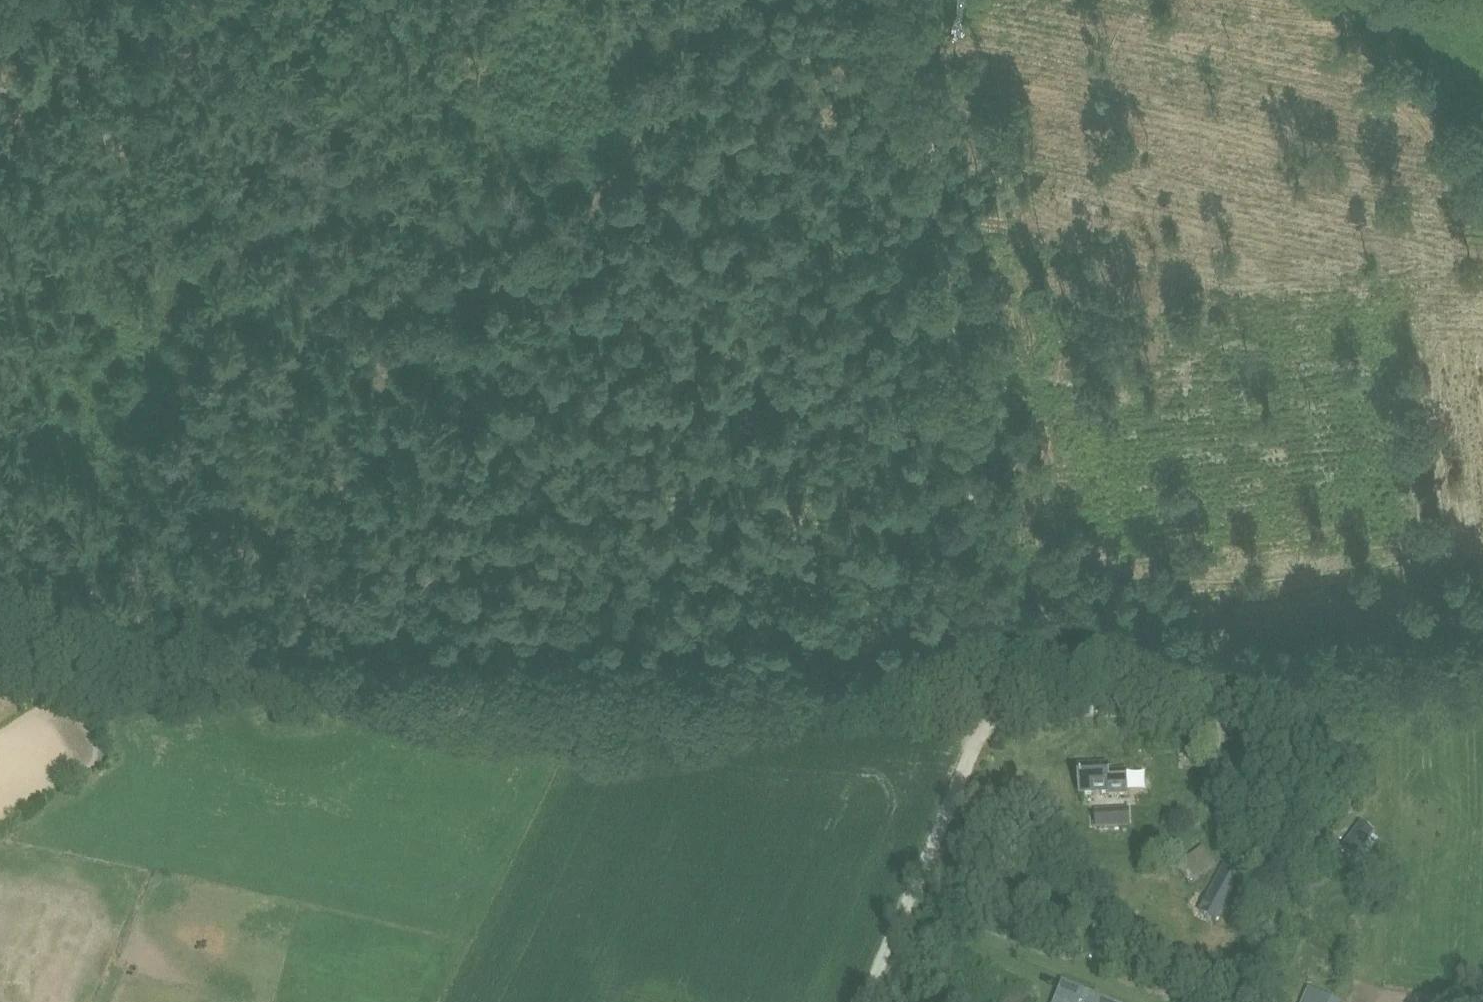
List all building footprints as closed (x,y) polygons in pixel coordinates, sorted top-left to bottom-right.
[(1082,766),(1082,795),(1110,794),(1110,795),(1129,795),(1129,771),(1111,771),(1111,765),(1082,766)] [(1093,827),(1098,827),(1099,842),(1113,841),(1112,826),(1127,826),(1127,808),(1093,809),(1093,827)] [(1199,912),(1216,921),(1241,876),(1224,867),(1199,912)]
